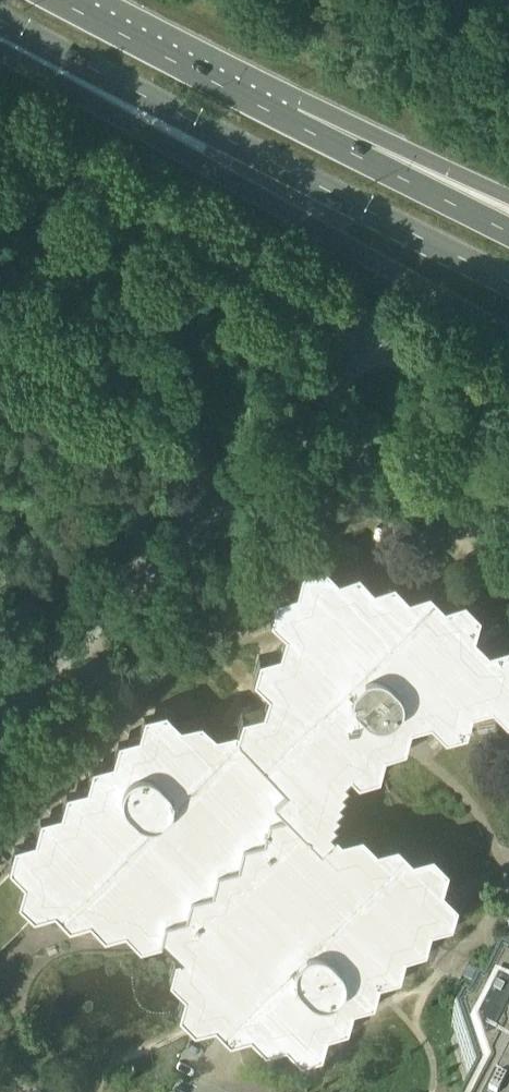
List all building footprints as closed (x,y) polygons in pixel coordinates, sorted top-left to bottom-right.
[(179,948),(175,949),(169,970),(184,985),(178,1005),(193,1020),(208,1017),(214,1015),(222,1023),(229,1030),(234,1029),(249,1025),(264,1040),(285,1035),(300,1049),(321,1044),(326,1024),(346,1018),(352,998),(372,992),(375,983),(377,972),(398,967),(404,946),(405,946),(434,961),(439,951),(420,942),(424,941),(430,921),(451,915),(456,894),(441,879),(447,859),(432,844),(411,849),(396,834),(371,840),(360,829),(338,835),(326,822),(336,812),(333,809),(339,802),(336,798),(342,792),(339,788),(345,782),(342,778),(348,772),(344,768),(350,763),(357,769),(377,764),(383,744),(393,741),(400,739),(404,738),(409,718),(429,713),(443,727),(465,722),(470,702),(491,697),(505,711),(508,710),(508,635),(487,640),(473,625),(479,605),(463,589),(443,594),(428,580),(408,585),(393,570),(372,575),(358,561),(337,566),(322,551),(301,556),(295,577),(275,582),(269,603),(284,618),(281,631),(279,638),(258,643),(253,664),(257,668),(267,679),(266,685),(262,699),(241,705),(236,725),(216,730),(206,720),(201,715),(181,720),(166,705),(145,711),(139,731),(119,736),(113,757),(93,762),(88,783),(67,788),(61,809),(41,814),(35,834),(15,840),(9,861),(0,869),(0,944),(6,939),(34,912),(39,910),(55,906),(69,921),(89,916),(104,930),(125,925),(139,940),(161,935),(162,930),(179,948)] [(29,822),(7,801),(0,808),(0,825),(14,838),(29,822)] [(470,1012),(465,1022),(460,1019),(452,1034),(471,1091),(508,1091),(508,981),(501,977),(496,974),(494,980),(467,966),(463,976),(489,989),(480,1007),(474,1004),(470,1012)]
